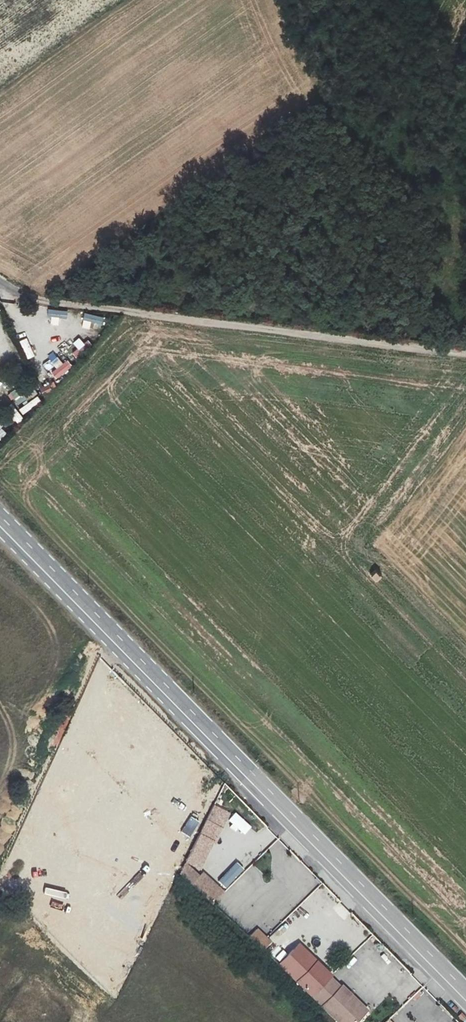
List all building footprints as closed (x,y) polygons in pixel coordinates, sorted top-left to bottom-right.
[(67,319),(68,310),(48,309),(48,317),(67,319)] [(82,326),(100,331),(104,318),(86,312),(82,326)] [(9,346),(0,323),(0,349),(9,346)] [(78,348),(73,353),(78,359),(91,347),(81,335),(73,342),(78,348)] [(20,340),(27,358),(35,355),(27,337),(20,340)] [(10,348),(3,350),(8,363),(14,361),(10,348)] [(68,359),(52,372),(57,379),(73,366),(68,359)] [(43,395),(53,390),(49,383),(40,387),(43,395)] [(8,394),(20,406),(35,392),(31,387),(25,393),(17,385),(8,394)] [(24,413),(42,401),(39,396),(20,407),(24,413)] [(23,420),(11,399),(0,405),(0,409),(10,427),(23,420)] [(8,432),(0,424),(0,440),(8,432)] [(228,814),(213,807),(188,863),(201,870),(228,814)] [(222,891),(203,873),(196,881),(215,899),(222,891)] [(326,921),(330,916),(312,899),(308,904),(326,921)] [(344,916),(347,908),(337,904),(334,912),(344,916)] [(339,983),(298,944),(281,962),(322,1000),(339,983)] [(371,950),(384,964),(389,959),(376,945),(371,950)] [(342,985),(327,1005),(345,1021),(354,1021),(367,1009),(342,985)]
